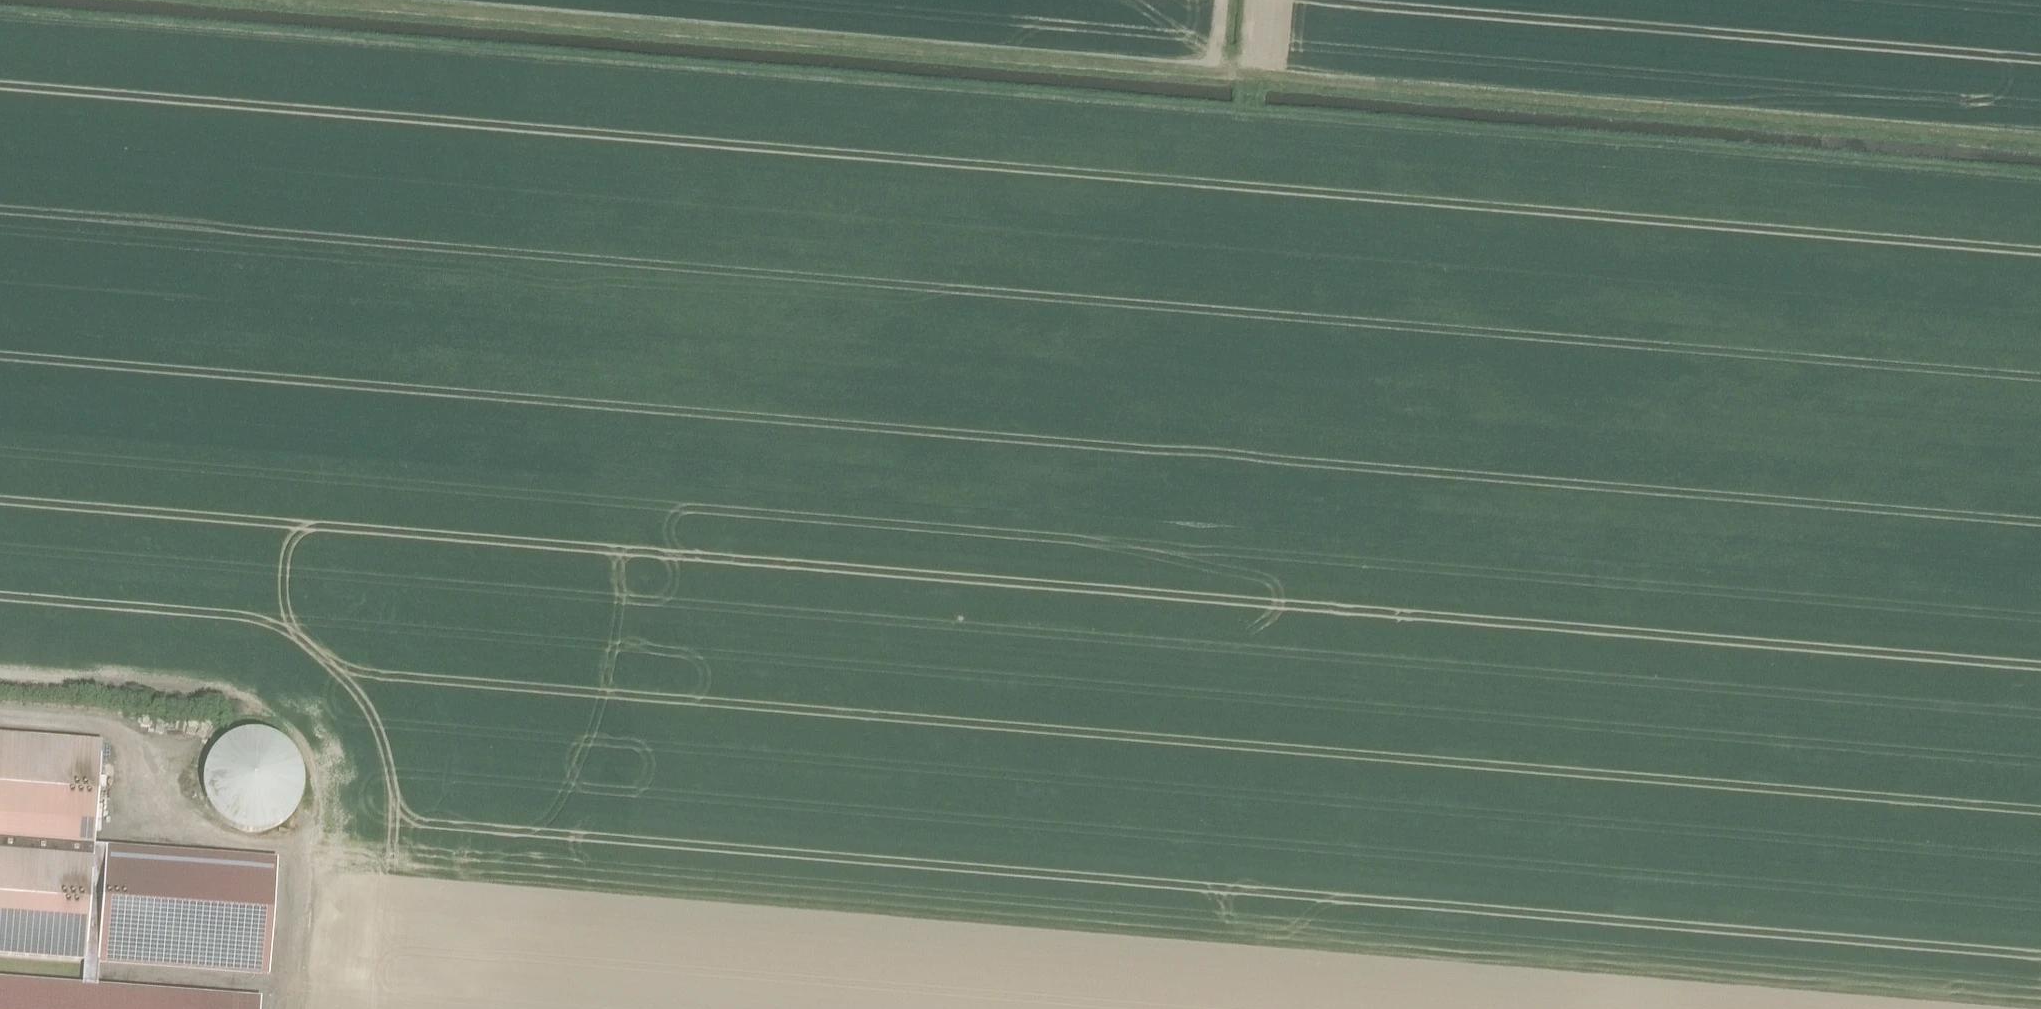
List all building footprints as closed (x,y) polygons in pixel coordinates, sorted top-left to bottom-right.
[(303,795),(304,783),(303,772),(299,759),(291,748),(280,739),(266,733),(253,732),(240,733),(229,738),(220,745),(211,754),(205,767),(203,781),(205,796),(210,808),(218,818),(227,825),(238,830),(251,833),(264,832),(278,826),(289,818),(298,807),(303,795)] [(0,739),(0,959),(86,966),(103,747),(0,739)] [(262,1004),(98,991),(100,964),(109,849),(96,848),(85,990),(0,983),(0,1008),(262,1008),(262,1004)] [(109,849),(100,964),(270,977),(279,863),(109,849)]
